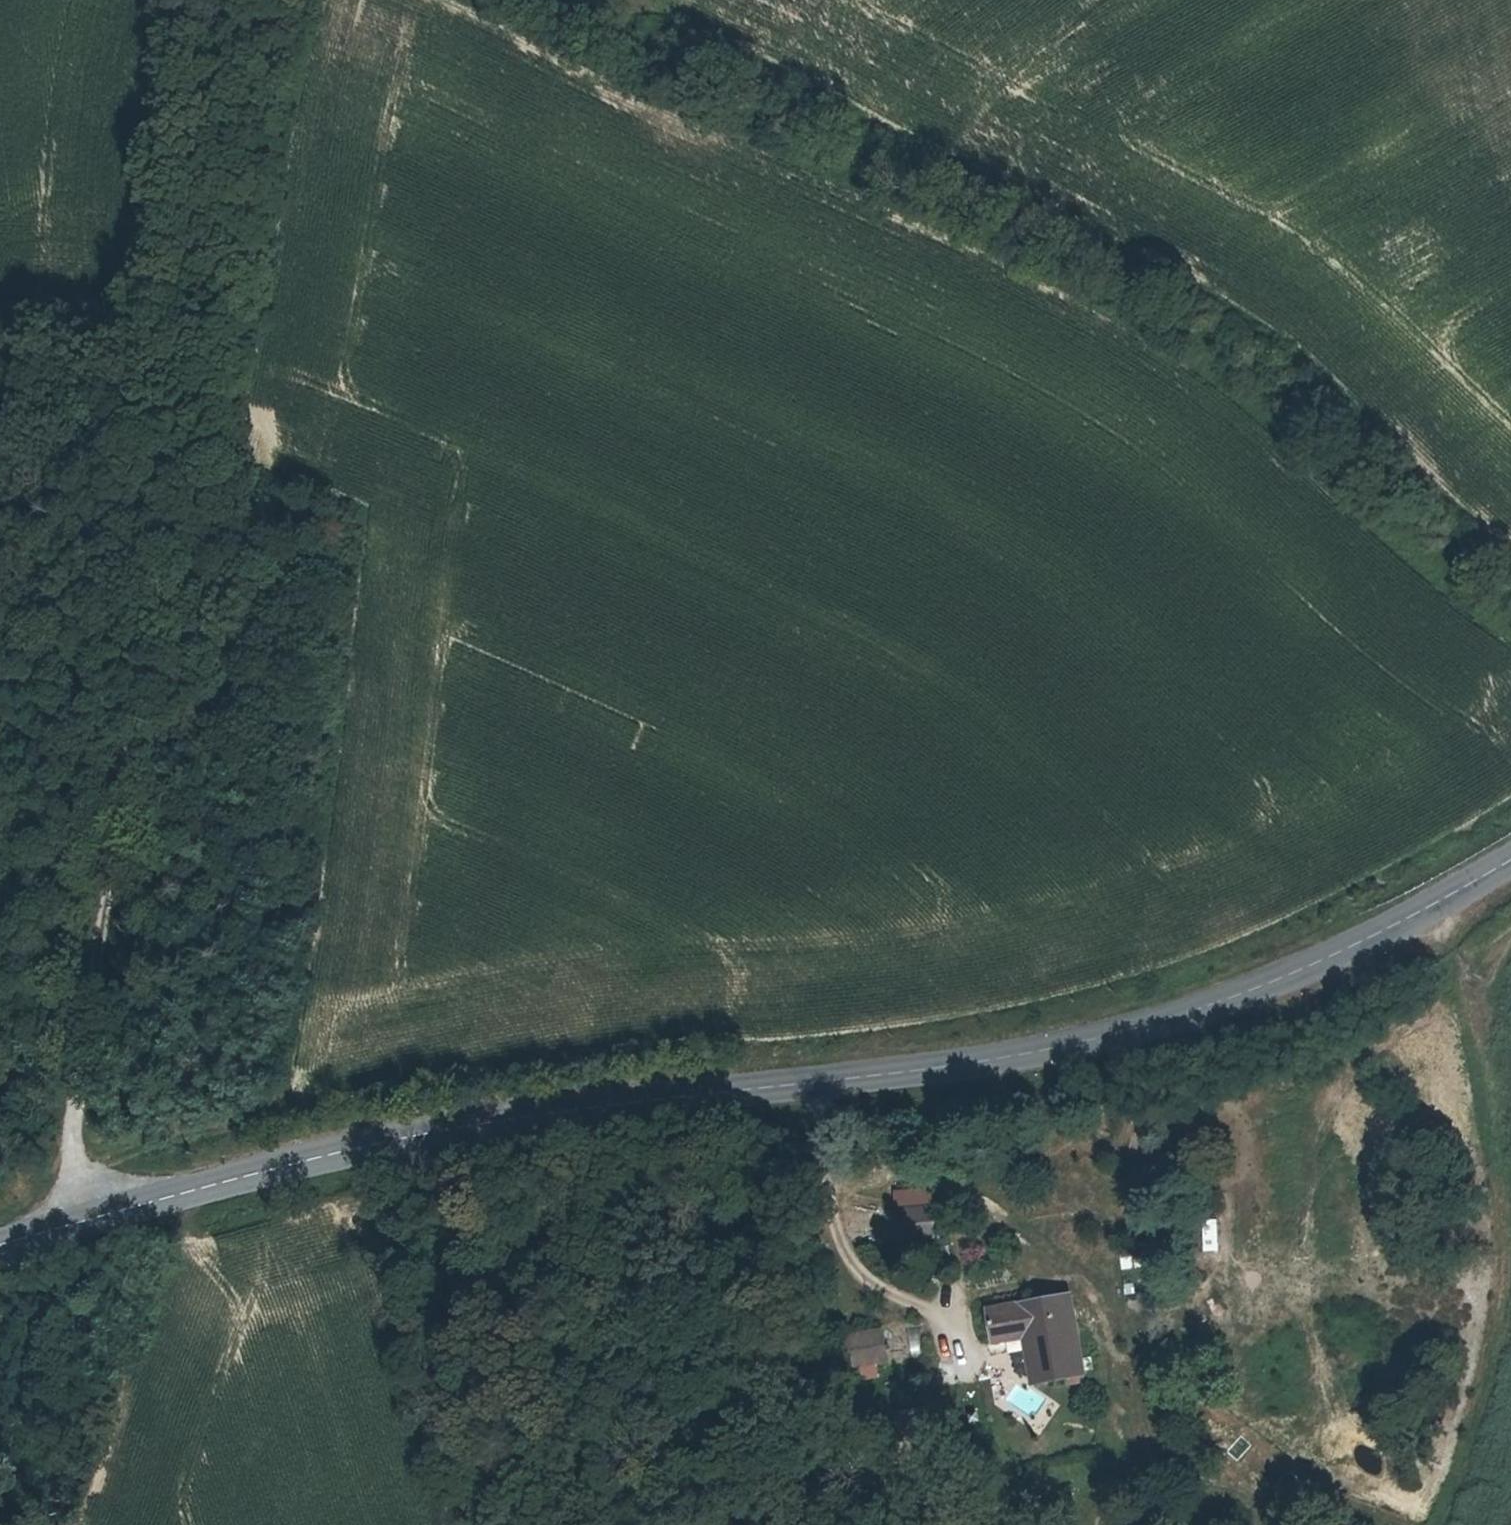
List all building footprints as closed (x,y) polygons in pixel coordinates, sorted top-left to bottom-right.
[(929,1187),(895,1189),(896,1207),(930,1205),(929,1187)] [(926,1242),(965,1235),(961,1206),(922,1214),(926,1242)] [(1215,1218),(1200,1217),(1199,1251),(1214,1252),(1215,1218)] [(1046,1334),(1055,1379),(1094,1373),(1082,1293),(999,1306),(1004,1341),(1033,1336),(1046,1334)] [(839,1330),(842,1365),(881,1362),(879,1327),(839,1330)] [(1040,1381),(1055,1379),(1046,1334),(1033,1336),(1040,1381)]
